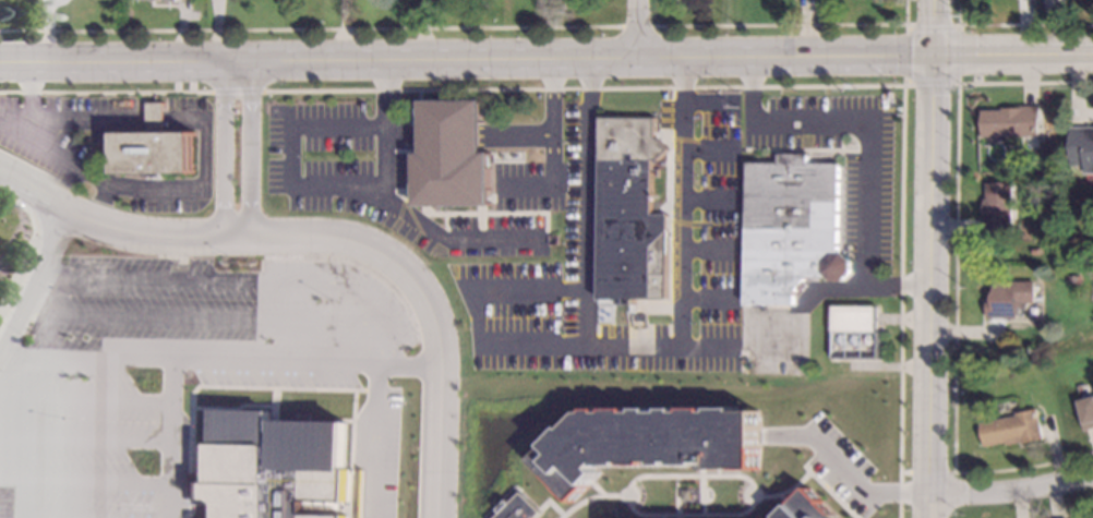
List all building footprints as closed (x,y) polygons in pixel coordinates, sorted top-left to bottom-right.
[(423,98),(482,98),(482,133),(482,152),(490,152),(490,206),(416,206),(416,152),(423,152),(423,133),(423,98)] [(166,131),(197,131),(197,172),(167,172),(167,176),(149,176),(149,172),(119,172),(119,132),(149,132),(149,101),(166,101),(166,131)] [(1040,124),(1038,124),(1038,135),(984,135),(984,109),(1002,108),(1002,106),(1040,105),(1040,124)] [(656,137),(659,137),(669,148),(659,158),(653,157),(653,168),(659,168),(659,174),(653,174),(652,213),(669,213),(668,298),(635,298),(635,303),(617,303),(617,298),(599,298),(601,117),(656,117),(656,137)] [(1073,128),(1092,128),(1092,172),(1084,172),(1084,165),(1073,165),(1073,128)] [(808,162),(840,162),(839,251),(844,251),(853,258),(853,272),(845,279),(832,279),(829,276),(807,276),(804,278),(809,284),(803,291),(798,288),(795,290),(795,303),(747,303),(748,161),(780,161),(781,152),(808,152),(808,162)] [(1011,236),(982,236),(982,217),(984,217),(984,197),(986,197),(986,182),(1012,182),(1011,236)] [(1080,284),(1069,284),(1068,274),(1080,274),(1080,284)] [(1034,302),(1024,302),(1024,306),(1023,306),(1023,316),(987,317),(986,294),(993,294),(993,280),(1033,279),(1034,302)] [(877,332),(832,330),(832,304),(877,304),(877,332)] [(1078,399),(1092,396),(1092,427),(1083,430),(1078,411),(1080,410),(1078,399)] [(1043,437),(1021,442),(1021,441),(1007,444),(1007,441),(985,445),(981,421),(1016,414),(1016,411),(1037,407),(1043,437)] [(351,422),(349,517),(209,517),(209,505),(194,505),(195,471),(209,471),(209,479),(214,479),(215,444),(219,444),(219,409),(274,410),(274,425),(281,425),(281,421),(351,422)] [(564,423),(569,427),(586,410),(759,410),(759,436),(759,470),(712,470),(712,465),(597,465),(604,472),(574,504),(528,459),(564,423)] [(808,485),(842,517),(779,517),(778,517),(808,485)] [(682,489),(693,489),(693,501),(682,501),(682,489)] [(544,510),(537,517),(494,517),(500,511),(497,509),(508,498),(511,502),(521,490),(544,510)]
